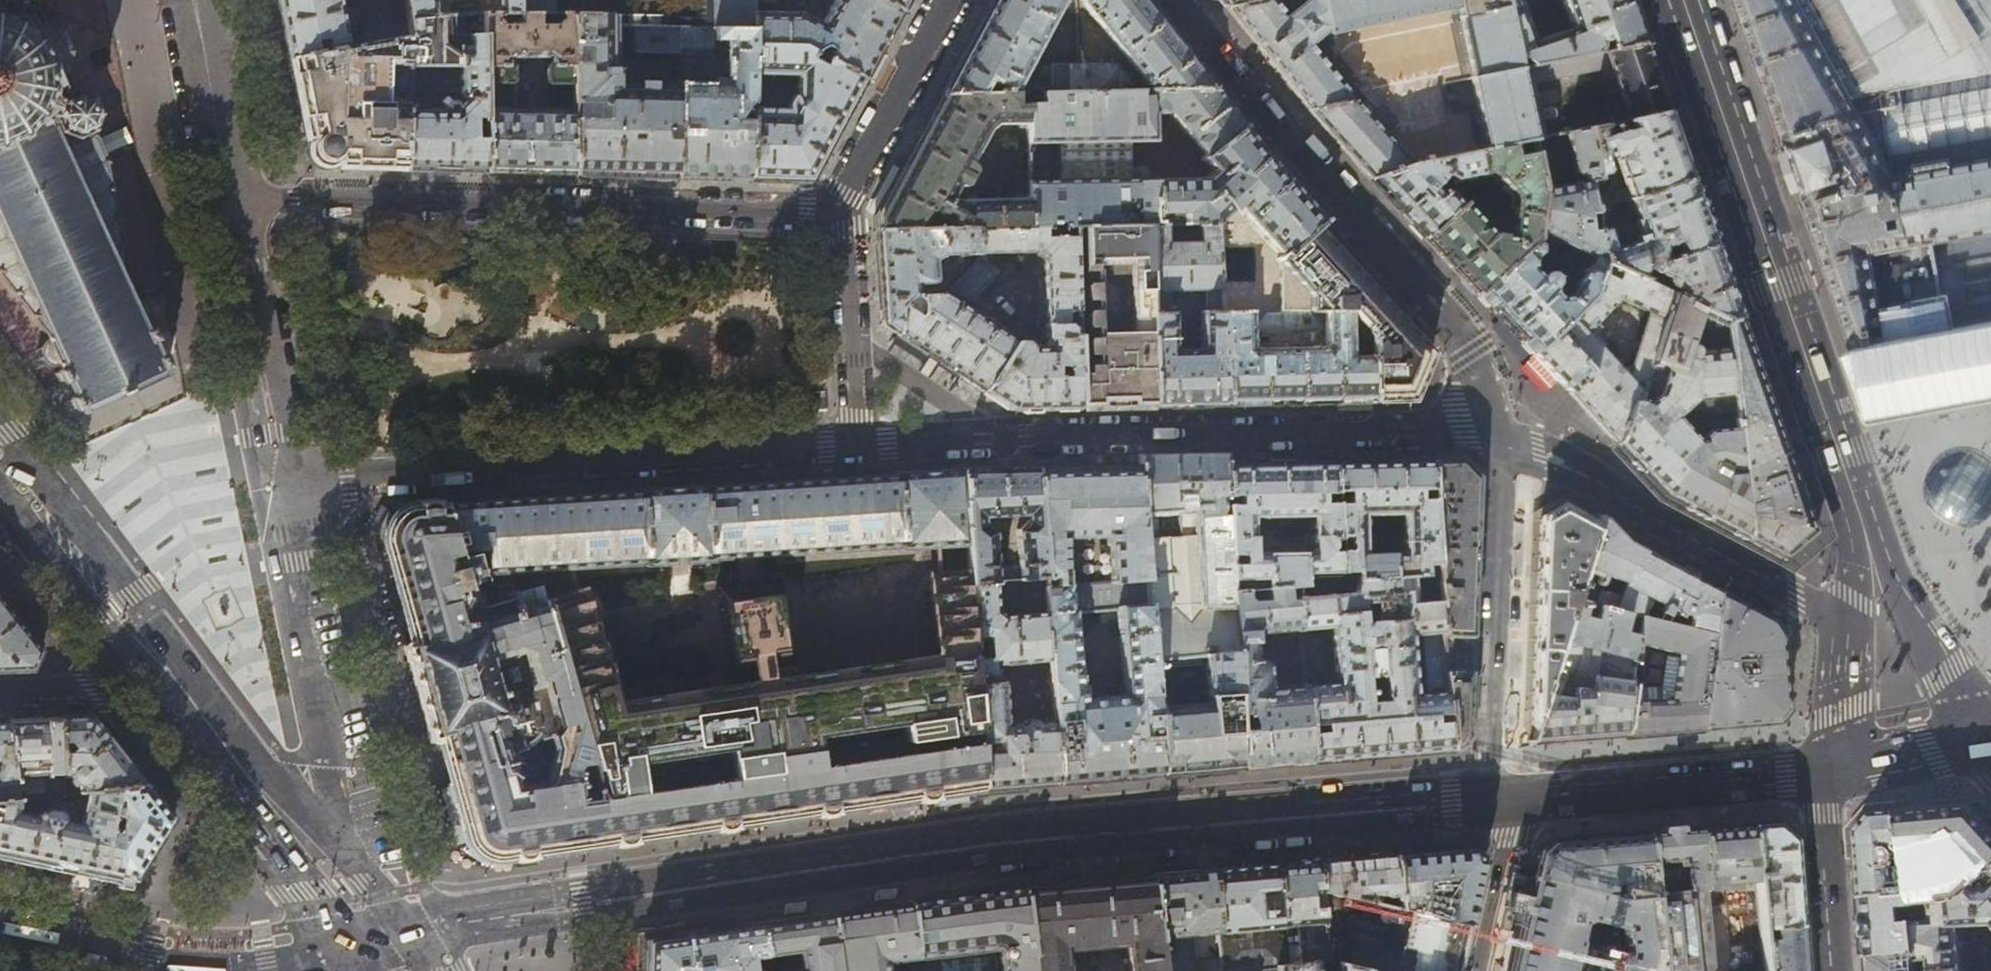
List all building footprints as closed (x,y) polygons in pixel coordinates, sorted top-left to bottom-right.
[(148,360),(142,348),(151,344),(149,341),(153,339),(157,337),(153,328),(144,332),(143,329),(144,329),(143,327),(145,326),(146,325),(147,324),(148,322),(150,319),(150,317),(150,316),(153,316),(155,316),(153,314),(152,314),(147,302),(148,302),(146,299),(145,299),(145,301),(142,301),(141,302),(139,301),(138,301),(136,301),(134,301),(132,301),(131,299),(130,299),(104,163),(105,163),(104,161),(105,161),(93,134),(92,133),(91,133),(91,131),(97,115),(89,99),(73,93),(65,76),(74,52),(63,29),(40,20),(31,3),(32,0),(0,0),(0,277),(47,337),(46,338),(47,339),(48,340),(47,341),(46,341),(45,343),(44,344),(43,346),(42,347),(41,349),(39,350),(38,349),(36,350),(37,352),(39,352),(44,363),(43,364),(44,367),(46,366),(46,365),(47,364),(48,364),(50,365),(51,366),(53,366),(55,366),(57,366),(58,366),(59,365),(60,367),(61,366),(63,369),(54,373),(58,382),(66,378),(68,382),(76,378),(81,390),(74,393),(75,396),(66,400),(71,409),(79,406),(84,418),(93,414),(91,411),(157,381),(159,384),(167,380),(161,368),(169,364),(165,355),(157,359),(155,356),(148,360)] [(279,8),(288,58),(347,47),(339,0),(277,0),(279,8)] [(408,18),(435,17),(434,0),(406,0),(408,18)] [(497,14),(519,14),(518,0),(496,0),(497,14)] [(679,27),(713,28),(753,29),(753,12),(753,2),(753,0),(518,0),(519,14),(539,14),(540,26),(542,26),(542,20),(555,20),(555,25),(559,25),(559,24),(559,23),(560,22),(561,21),(562,21),(562,14),(574,14),(589,14),(589,7),(604,7),(604,14),(613,15),(614,25),(679,27)] [(821,23),(799,11),(799,13),(753,12),(753,29),(752,44),(800,45),(809,50),(819,55),(863,79),(881,46),(900,10),(881,0),(834,0),(821,23)] [(900,10),(905,0),(881,0),(900,10)] [(963,52),(941,94),(1013,93),(1064,0),(992,0),(963,52)] [(1143,0),(1081,0),(1082,2),(1082,4),(1143,81),(1145,83),(1147,83),(1152,91),(1196,90),(1215,90),(1157,17),(1143,0)] [(1502,0),(1304,0),(1283,16),(1271,0),(1252,0),(1225,8),(1270,64),(1341,147),(1370,178),(1401,165),(1401,164),(1409,162),(1315,56),(1328,46),(1329,45),(1328,32),(1456,6),(1458,15),(1457,16),(1469,76),(1469,80),(1470,79),(1484,148),(1510,143),(1529,139),(1540,137),(1543,137),(1533,84),(1601,71),(1618,122),(1669,112),(1656,74),(1645,44),(1521,68),(1516,69),(1514,57),(1502,0)] [(1514,57),(1516,54),(1524,60),(1521,68),(1645,44),(1645,42),(1634,11),(1630,0),(1562,0),(1571,29),(1532,42),(1518,0),(1502,0),(1514,57)] [(1781,130),(1788,150),(1787,150),(1792,164),(1797,179),(1804,199),(1805,199),(1811,217),(1874,402),(1936,391),(1935,389),(1934,384),(1961,379),(1973,377),(1990,374),(1990,0),(1737,0),(1781,130)] [(1652,40),(1642,8),(1634,11),(1645,42),(1652,40)] [(484,14),(435,17),(408,18),(408,36),(403,37),(347,47),(288,58),(297,105),(308,158),(319,168),(364,169),(405,170),(406,108),(407,67),(459,66),(458,36),(484,35),(484,14)] [(540,26),(539,14),(519,14),(497,14),(484,14),(484,35),(485,173),(526,174),(574,175),(574,14),(562,14),(562,21),(561,21),(560,22),(559,23),(559,24),(559,25),(555,25),(555,20),(542,20),(542,26),(540,26)] [(589,14),(574,14),(574,175),(614,176),(676,178),(678,81),(657,81),(656,86),(617,85),(617,72),(614,72),(615,47),(679,49),(679,27),(614,25),(613,15),(604,14),(589,14)] [(712,54),(712,49),(713,28),(679,27),(679,49),(679,53),(712,54)] [(713,28),(712,49),(725,49),(724,78),(709,77),(709,82),(678,81),(676,178),(709,179),(748,180),(749,112),(751,74),(752,44),(753,29),(713,28)] [(458,36),(459,66),(459,76),(453,76),(453,92),(459,92),(459,94),(464,99),(456,106),(453,103),(450,102),(447,102),(443,97),(437,101),(441,106),(441,109),(406,108),(405,170),(447,172),(485,173),(484,35),(458,36)] [(805,58),(809,50),(800,45),(752,44),(751,74),(794,76),(793,96),(790,99),(788,103),(787,105),(787,110),(788,114),(749,112),(748,180),(777,180),(808,181),(837,127),(863,79),(819,55),(815,63),(805,58)] [(1085,64),(1085,65),(1085,92),(1149,91),(1152,91),(1147,83),(1145,83),(1143,81),(1130,79),(1130,74),(1115,63),(1085,64)] [(1051,93),(1085,92),(1085,65),(1079,66),(1079,64),(1052,65),(1050,66),(1043,66),(1038,74),(1039,87),(1051,87),(1051,93)] [(1154,179),(1155,225),(1166,225),(1200,224),(1217,224),(1235,207),(1281,258),(1314,228),(1295,206),(1290,201),(1213,112),(1209,106),(1196,90),(1152,91),(1149,91),(1149,114),(1169,113),(1187,135),(1203,156),(1200,159),(1211,171),(1203,179),(1154,179)] [(1215,90),(1196,90),(1209,106),(1213,112),(1290,201),(1295,206),(1314,228),(1324,220),(1215,90)] [(1028,199),(1029,227),(1073,226),(1149,225),(1155,225),(1154,179),(1203,179),(1211,171),(1200,159),(1203,156),(1187,135),(1169,113),(1149,114),(1149,91),(1085,92),(1051,93),(1028,93),(1028,124),(1028,145),(1028,179),(1028,199)] [(1028,93),(1013,93),(941,94),(916,140),(874,217),(875,230),(976,228),(1029,227),(1028,199),(961,199),(960,202),(952,198),(958,186),(961,187),(968,184),(976,170),(974,163),(972,161),(990,128),(996,124),(1028,124),(1028,93)] [(1679,142),(1669,112),(1618,122),(1598,126),(1590,128),(1599,177),(1608,175),(1609,172),(1607,162),(1616,160),(1630,200),(1691,178),(1679,142)] [(1590,128),(1598,126),(1596,114),(1566,120),(1569,132),(1590,128)] [(1541,146),(1532,148),(1532,150),(1540,187),(1537,214),(1534,238),(1476,293),(1502,320),(1532,353),(1553,331),(1589,295),(1604,262),(1608,264),(1596,211),(1595,204),(1590,181),(1599,179),(1599,177),(1590,128),(1569,132),(1566,132),(1574,173),(1583,181),(1553,185),(1552,182),(1546,179),(1547,176),(1548,175),(1549,175),(1550,174),(1551,173),(1552,173),(1545,137),(1543,137),(1540,137),(1541,146)] [(1541,146),(1540,137),(1529,139),(1530,148),(1532,148),(1541,146)] [(1513,154),(1510,143),(1484,148),(1409,162),(1401,164),(1401,165),(1370,178),(1402,212),(1401,213),(1425,237),(1460,201),(1464,198),(1456,190),(1441,190),(1437,194),(1431,188),(1445,175),(1452,179),(1490,172),(1513,197),(1511,211),(1537,214),(1540,187),(1532,150),(1513,154)] [(1660,264),(1714,244),(1705,219),(1691,178),(1630,200),(1617,204),(1596,211),(1608,264),(1649,284),(1660,264)] [(1602,202),(1595,204),(1596,211),(1617,204),(1615,199),(1602,202)] [(1534,238),(1537,214),(1511,211),(1508,236),(1490,233),(1460,201),(1425,237),(1450,265),(1476,293),(1534,238)] [(1235,207),(1217,224),(1218,247),(1251,245),(1253,282),(1220,284),(1221,310),(1329,311),(1278,260),(1281,258),(1235,207)] [(1218,247),(1217,224),(1200,224),(1201,242),(1166,242),(1166,225),(1155,225),(1149,225),(1153,406),(1187,406),(1226,405),(1221,310),(1220,284),(1218,247)] [(1078,408),(1119,407),(1153,406),(1149,225),(1073,226),(1078,408)] [(910,298),(897,310),(896,334),(933,359),(1011,410),(1029,409),(1078,408),(1073,226),(1029,227),(976,228),(976,254),(1038,252),(1043,256),(1045,345),(1027,346),(1025,344),(1023,343),(1013,344),(944,297),(943,298),(940,296),(920,297),(910,298)] [(976,228),(875,230),(876,253),(880,304),(881,324),(896,334),(897,310),(910,298),(920,297),(920,286),(928,286),(929,285),(932,284),(933,283),(934,280),(935,277),(933,263),(942,257),(976,255),(976,254),(976,228)] [(1329,311),(1346,311),(1348,311),(1357,321),(1358,356),(1370,356),(1374,401),(1391,401),(1410,401),(1430,355),(1347,264),(1314,228),(1281,258),(1278,260),(1329,311)] [(1660,264),(1649,284),(1658,288),(1664,276),(1669,279),(1669,280),(1668,282),(1668,283),(1669,285),(1666,292),(1671,295),(1724,321),(1727,322),(1739,316),(1731,295),(1724,274),(1714,244),(1660,264)] [(992,271),(976,256),(976,259),(975,263),(974,264),(952,288),(964,300),(967,301),(970,301),(973,300),(992,280),(993,278),(994,276),(993,274),(992,271)] [(1589,295),(1553,331),(1590,372),(1568,392),(1589,415),(1616,444),(1631,403),(1637,406),(1671,295),(1666,292),(1658,288),(1649,284),(1608,264),(1604,262),(1589,295)] [(1732,272),(1724,274),(1731,295),(1739,316),(1746,314),(1732,272)] [(790,293),(793,290),(793,287),(791,283),(788,282),(785,283),(783,284),(782,288),(784,291),(787,293),(790,293)] [(1746,336),(1739,316),(1727,322),(1724,321),(1671,295),(1637,406),(1631,403),(1616,444),(1625,453),(1650,481),(1662,494),(1681,504),(1760,546),(1782,558),(1799,543),(1812,532),(1800,495),(1766,396),(1746,336)] [(1358,356),(1348,356),(1346,311),(1329,311),(1221,310),(1226,405),(1297,403),(1374,401),(1370,356),(1358,356)] [(1590,372),(1553,331),(1532,353),(1563,387),(1568,392),(1590,372)] [(1925,476),(1923,484),(1925,499),(1931,512),(1942,522),(1960,528),(1964,528),(1967,528),(1972,527),(1980,525),(1987,521),(1990,516),(1990,459),(1990,458),(1984,454),(1978,451),(1972,449),(1965,448),(1955,449),(1947,452),(1940,455),(1934,461),(1926,474),(1925,476)] [(1180,455),(1138,456),(1139,467),(1147,581),(1153,659),(1159,658),(1204,654),(1235,651),(1232,592),(1228,515),(1219,515),(1222,511),(1223,509),(1223,504),(1223,502),(1222,499),(1219,496),(1227,495),(1225,465),(1224,454),(1180,455)] [(1435,574),(1430,460),(1374,461),(1331,462),(1339,571),(1340,582),(1435,574)] [(1430,460),(1435,574),(1449,750),(1450,750),(1464,729),(1466,689),(1470,591),(1475,481),(1475,478),(1469,470),(1458,460),(1439,460),(1430,460)] [(1331,462),(1277,464),(1225,465),(1227,495),(1228,515),(1232,592),(1286,587),(1296,586),(1305,585),(1304,573),(1339,571),(1331,462)] [(1084,468),(1036,469),(1044,579),(1045,589),(1147,581),(1139,467),(1137,467),(1084,468)] [(970,584),(1044,579),(1036,469),(1001,470),(963,471),(970,584)] [(470,588),(544,587),(549,605),(595,771),(600,769),(608,800),(644,795),(642,778),(695,770),(708,769),(731,765),(734,781),(781,775),(779,757),(822,751),(906,740),(909,756),(909,757),(980,747),(979,728),(976,684),(970,584),(963,471),(897,475),(897,477),(707,489),(707,487),(668,489),(642,491),(642,493),(446,506),(468,589),(470,588)] [(486,859),(493,861),(497,861),(501,861),(512,859),(560,852),(791,818),(947,795),(982,790),(980,747),(909,757),(909,756),(823,768),(822,751),(779,757),(781,775),(734,781),(731,765),(708,769),(710,784),(697,787),(695,770),(642,778),(644,795),(608,800),(603,800),(595,771),(549,605),(541,607),(538,595),(485,610),(481,596),(473,598),(470,588),(468,589),(446,506),(446,503),(415,505),(410,505),(403,508),(399,510),(396,512),(393,515),(391,517),(389,521),(387,524),(386,528),(385,532),(385,536),(385,539),(386,543),(389,556),(393,577),(400,603),(407,629),(411,644),(403,646),(413,683),(421,709),(430,742),(438,740),(442,752),(450,784),(461,818),(466,833),(467,837),(468,841),(469,844),(471,848),(474,851),(479,856),(482,858),(486,859)] [(1574,601),(1597,526),(1596,525),(1561,506),(1537,518),(1533,597),(1527,740),(1526,740),(1527,743),(1529,742),(1574,601)] [(389,556),(386,543),(385,539),(385,536),(385,532),(386,528),(387,524),(389,521),(391,517),(393,515),(387,510),(376,519),(369,528),(367,542),(378,582),(393,577),(389,556)] [(1718,591),(1680,571),(1625,542),(1601,516),(1597,526),(1574,601),(1638,616),(1647,598),(1659,605),(1655,611),(1663,615),(1666,608),(1671,611),(1671,613),(1677,616),(1678,613),(1686,615),(1684,627),(1713,634),(1718,591)] [(1331,628),(1335,685),(1304,687),(1307,725),(1322,724),(1322,732),(1307,733),(1310,762),(1374,756),(1449,750),(1435,574),(1340,582),(1305,585),(1296,586),(1297,599),(1299,631),(1331,628)] [(1044,579),(970,584),(976,684),(1003,683),(1002,665),(1050,662),(1045,589),(1044,579)] [(1045,589),(1050,662),(1052,702),(1054,722),(1057,783),(1100,780),(1160,775),(1156,707),(1156,699),(1155,694),(1153,659),(1147,581),(1045,589)] [(1287,599),(1286,587),(1232,592),(1235,651),(1239,720),(1245,720),(1245,712),(1250,718),(1250,730),(1239,731),(1240,768),(1272,765),(1310,762),(1307,733),(1307,725),(1304,687),(1270,690),(1268,665),(1263,660),(1256,661),(1254,634),(1299,631),(1297,599),(1287,599)] [(1769,614),(1721,589),(1720,592),(1750,608),(1767,618),(1769,614)] [(203,601),(215,628),(237,618),(225,591),(203,601)] [(1767,618),(1750,608),(1720,592),(1718,591),(1713,634),(1701,728),(1739,725),(1775,722),(1784,711),(1783,697),(1781,669),(1779,635),(1778,632),(1770,619),(1767,618)] [(31,670),(39,652),(0,601),(0,671),(31,670)] [(1639,616),(1638,616),(1574,601),(1529,742),(1577,739),(1624,735),(1639,616)] [(1684,627),(1639,616),(1624,735),(1662,731),(1701,728),(1713,634),(1684,627)] [(1791,696),(1787,634),(1779,635),(1781,669),(1783,697),(1791,696)] [(1235,651),(1204,654),(1207,702),(1156,707),(1160,775),(1196,771),(1208,770),(1240,768),(1239,731),(1239,720),(1235,651)] [(1019,725),(1005,726),(1003,683),(976,684),(979,728),(980,747),(982,790),(1006,788),(1040,785),(1057,783),(1054,722),(1036,724),(1034,720),(1022,721),(1019,725)] [(59,719),(62,774),(68,774),(69,777),(71,780),(69,782),(69,785),(74,788),(76,787),(77,784),(81,785),(82,792),(86,791),(146,786),(114,745),(92,717),(77,718),(59,719)] [(31,720),(6,721),(17,800),(19,800),(63,794),(62,774),(59,719),(31,720)] [(17,800),(6,721),(0,721),(0,802),(17,800)] [(1240,775),(1240,768),(1208,770),(1209,778),(1240,775)] [(146,786),(86,791),(79,824),(65,821),(65,820),(64,817),(63,814),(62,813),(60,811),(49,809),(47,809),(44,811),(43,811),(41,814),(40,817),(39,819),(16,814),(19,800),(17,800),(0,802),(0,850),(68,865),(135,879),(172,819),(158,801),(146,786)] [(1972,805),(1933,808),(1894,812),(1905,895),(1907,907),(1956,900),(1990,867),(1990,826),(1972,805)] [(1894,812),(1877,813),(1870,814),(1853,833),(1856,868),(1858,899),(1905,895),(1894,812)] [(1699,828),(1699,821),(1675,823),(1675,830),(1699,828)] [(1775,822),(1750,824),(1760,928),(1801,925),(1797,879),(1794,838),(1775,822)] [(1752,969),(1764,968),(1760,928),(1750,824),(1733,825),(1722,826),(1699,828),(1702,885),(1727,883),(1732,932),(1708,935),(1712,970),(1753,970),(1752,969)] [(1675,830),(1666,831),(1645,833),(1662,970),(1712,970),(1708,935),(1702,885),(1699,828),(1675,830)] [(1645,833),(1591,837),(1548,841),(1536,851),(1527,891),(1511,959),(1508,970),(1572,970),(1575,961),(1576,961),(1580,942),(1579,941),(1583,924),(1590,920),(1623,927),(1627,952),(1624,954),(1622,956),(1621,957),(1620,960),(1619,964),(1620,967),(1620,969),(1622,970),(1662,970),(1645,833)] [(1393,855),(1397,901),(1418,898),(1429,900),(1427,909),(1420,908),(1418,914),(1468,926),(1475,894),(1483,859),(1473,848),(1432,851),(1393,855)] [(1351,858),(1317,861),(1319,891),(1353,899),(1371,903),(1371,900),(1376,900),(1375,893),(1378,894),(1386,897),(1391,897),(1392,908),(1397,909),(1398,909),(1397,901),(1393,855),(1351,858)] [(1295,863),(1274,865),(1282,965),(1314,962),(1325,960),(1325,959),(1319,891),(1317,861),(1295,863)] [(1212,871),(1217,932),(1220,970),(1237,970),(1282,965),(1274,865),(1246,868),(1212,871)] [(1956,900),(1907,907),(1914,950),(1916,970),(1960,970),(1957,929),(1990,926),(1990,867),(1956,900)] [(1150,876),(1153,939),(1159,970),(1195,970),(1194,958),(1188,959),(1187,935),(1217,932),(1212,871),(1181,873),(1150,876)] [(201,886),(204,886),(209,881),(208,877),(209,876),(207,874),(206,875),(203,876),(198,881),(199,885),(198,886),(200,888),(201,886)] [(1085,882),(1021,887),(1031,970),(1066,970),(1064,950),(1071,949),(1072,955),(1080,954),(1080,948),(1126,944),(1130,970),(1159,970),(1153,939),(1150,876),(1085,882)] [(907,902),(915,957),(932,955),(935,970),(1031,970),(1021,887),(997,890),(957,895),(933,899),(907,902)] [(1319,891),(1325,959),(1365,969),(1375,970),(1457,970),(1459,963),(1468,926),(1418,914),(1398,909),(1397,909),(1388,947),(1344,936),(1353,899),(1319,891)] [(1907,907),(1905,895),(1858,899),(1861,938),(1863,957),(1914,950),(1907,907)] [(829,914),(837,970),(844,970),(843,965),(853,963),(854,970),(935,970),(932,955),(915,957),(907,902),(872,908),(829,914)] [(760,924),(766,970),(837,970),(829,914),(793,919),(760,924)] [(644,940),(643,965),(643,970),(766,970),(760,924),(720,929),(666,937),(644,940)] [(1801,925),(1760,928),(1764,968),(1764,970),(1804,970),(1803,958),(1801,926),(1801,925)] [(1806,926),(1801,926),(1803,958),(1804,970),(1809,970),(1806,926)] [(644,940),(632,941),(628,953),(628,970),(643,970),(643,965),(644,940)] [(1914,950),(1863,957),(1864,970),(1916,970),(1914,950)] [(1325,960),(1326,970),(1365,970),(1365,969),(1325,959),(1325,960)] [(1282,965),(1237,970),(1315,970),(1314,962),(1282,965)]
